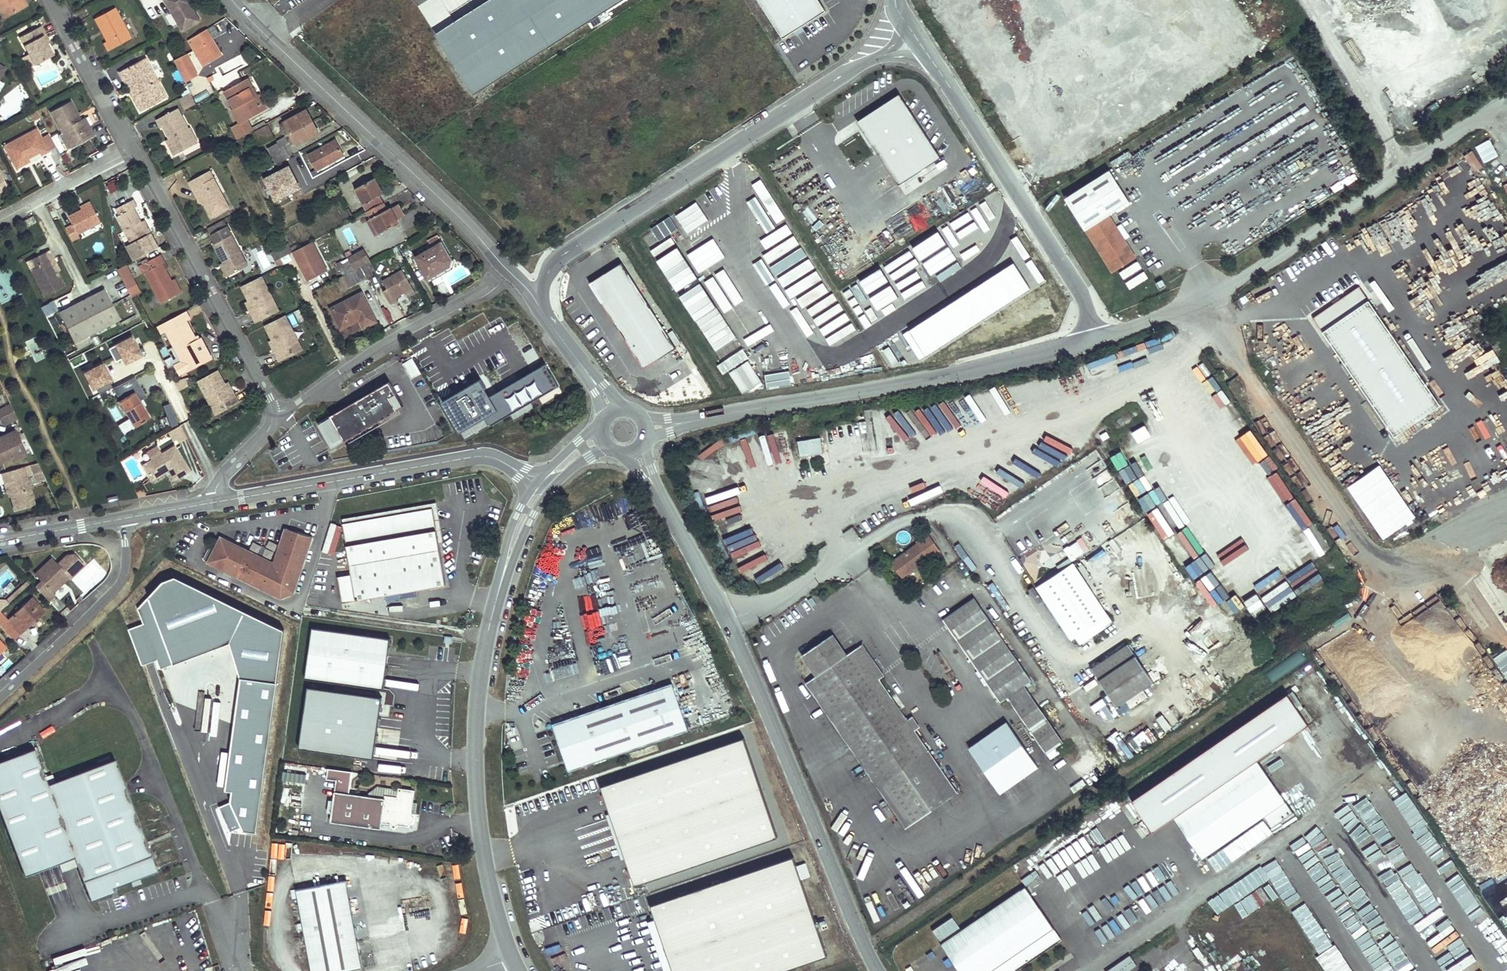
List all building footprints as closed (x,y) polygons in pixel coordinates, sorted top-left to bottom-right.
[(105,0),(102,0),(85,9),(96,28),(93,30),(97,37),(119,25),(105,0)] [(175,26),(193,17),(186,4),(183,5),(181,1),(183,0),(161,0),(175,26)] [(433,32),(456,75),(459,73),(465,84),(455,90),(460,98),(637,0),(491,0),(433,32)] [(783,38),(794,31),(802,26),(826,11),(819,0),(759,0),(783,38)] [(8,28),(23,57),(42,47),(36,36),(31,27),(34,26),(29,17),(8,28)] [(802,26),(794,31),(796,35),(804,30),(802,26)] [(215,49),(205,32),(193,40),(203,57),(215,49)] [(152,91),(132,53),(110,64),(115,74),(118,72),(124,84),(126,88),(123,90),(130,103),(152,91)] [(217,66),(221,75),(245,65),(242,56),(217,66)] [(235,74),(245,93),(249,91),(238,72),(235,74)] [(225,124),(229,134),(244,125),(239,115),(258,104),(250,91),(249,91),(245,93),(235,74),(217,85),(225,101),(222,103),(232,120),(225,124)] [(172,100),(183,94),(178,86),(167,91),(172,100)] [(52,124),(60,141),(83,129),(73,109),(69,112),(65,105),(67,105),(61,93),(41,103),(52,124)] [(184,110),(196,105),(190,93),(178,99),(184,110)] [(858,122),(897,187),(940,161),(901,96),(858,122)] [(273,116),(280,128),(305,114),(298,102),(273,116)] [(178,122),(175,124),(164,103),(147,112),(150,120),(153,118),(162,136),(158,137),(164,149),(180,141),(176,133),(182,130),(178,122)] [(280,128),(286,138),(311,124),(305,114),(280,128)] [(244,125),(249,134),(262,126),(257,118),(244,125)] [(31,145),(33,149),(41,145),(34,131),(27,119),(0,133),(0,144),(7,158),(21,151),(31,145)] [(58,142),(60,141),(52,124),(49,125),(58,142)] [(34,131),(41,145),(47,141),(40,128),(34,131)] [(176,133),(180,141),(186,137),(182,130),(176,133)] [(340,149),(332,135),(304,150),(312,165),(340,149)] [(1475,147),(1483,164),(1498,156),(1489,140),(1475,147)] [(207,143),(201,146),(206,156),(212,153),(207,143)] [(261,151),(265,159),(276,152),(272,145),(261,151)] [(1384,163),(1374,147),(1365,153),(1374,169),(1384,163)] [(21,151),(7,158),(9,162),(23,155),(21,151)] [(50,154),(56,166),(63,162),(57,151),(50,154)] [(303,169),(293,151),(277,159),(283,170),(291,165),(295,173),(303,169)] [(197,165),(193,166),(198,176),(202,174),(197,165)] [(217,202),(202,174),(198,176),(193,166),(177,175),(181,183),(185,182),(192,195),(201,211),(217,202)] [(1129,202),(1109,170),(1065,198),(1113,272),(1135,258),(1108,215),(1129,202)] [(344,185),(357,206),(372,198),(368,191),(375,188),(366,172),(344,185)] [(189,197),(192,195),(185,182),(181,183),(189,197)] [(133,214),(125,200),(128,198),(124,192),(107,201),(110,207),(108,209),(122,235),(139,225),(133,214)] [(74,204),(85,198),(82,194),(72,199),(74,204)] [(397,209),(390,197),(383,201),(390,213),(397,209)] [(74,204),(61,210),(66,220),(61,222),(66,234),(74,230),(71,226),(93,215),(85,198),(74,204)] [(372,198),(357,206),(362,215),(358,217),(366,231),(392,217),(390,213),(383,201),(377,205),(372,198)] [(241,209),(237,202),(227,207),(231,214),(235,212),(241,209)] [(676,215),(688,234),(708,221),(697,202),(676,215)] [(133,214),(139,225),(142,224),(135,213),(133,214)] [(95,219),(93,215),(71,226),(74,230),(95,219)] [(27,226),(36,222),(33,216),(24,221),(27,226)] [(241,261),(219,220),(207,227),(211,235),(207,237),(217,257),(224,270),(241,261)] [(450,255),(434,228),(422,235),(426,242),(409,251),(421,272),(450,255)] [(320,269),(302,237),(286,246),(284,248),(301,280),(320,269)] [(47,260),(42,249),(44,248),(40,239),(25,247),(29,255),(21,259),(34,285),(54,275),(47,260)] [(339,259),(345,269),(353,264),(362,258),(365,256),(358,243),(344,251),(346,255),(339,259)] [(29,255),(25,247),(17,250),(21,259),(29,255)] [(144,261),(136,265),(147,286),(152,296),(171,286),(161,268),(158,261),(159,260),(152,247),(140,254),(144,261)] [(249,251),(243,254),(248,265),(254,262),(249,251)] [(144,261),(140,254),(132,258),(136,265),(144,261)] [(275,261),(271,255),(266,258),(269,265),(275,261)] [(220,272),(224,270),(217,257),(213,259),(220,272)] [(353,264),(359,275),(369,270),(362,258),(353,264)] [(590,283),(643,367),(676,347),(622,262),(590,283)] [(405,281),(395,263),(375,275),(380,283),(375,287),(382,299),(390,294),(388,291),(405,281)] [(341,272),(346,282),(359,275),(353,264),(345,269),(341,272)] [(127,265),(117,270),(131,298),(141,293),(127,265)] [(161,268),(171,286),(176,284),(166,265),(161,268)] [(21,295),(10,266),(0,270),(0,303),(21,295)] [(254,273),(239,281),(235,283),(243,297),(248,307),(244,308),(249,316),(265,308),(262,302),(268,299),(254,273)] [(67,339),(85,330),(82,324),(113,309),(97,276),(48,300),(67,339)] [(1362,285),(1319,316),(1398,426),(1441,395),(1362,285)] [(353,288),(326,303),(337,322),(352,314),(356,321),(368,315),(353,288)] [(313,291),(303,292),(305,305),(315,304),(313,291)] [(248,307),(243,297),(239,299),(244,308),(248,307)] [(262,302),(265,308),(271,304),(268,299),(262,302)] [(179,306),(153,320),(157,327),(161,324),(178,356),(182,364),(205,352),(193,330),(191,331),(193,334),(189,336),(179,315),(182,313),(179,306)] [(266,334),(271,344),(268,346),(273,355),(288,347),(284,339),(291,336),(278,311),(259,320),(266,334)] [(268,346),(271,344),(266,334),(263,336),(268,346)] [(107,348),(114,362),(119,360),(122,367),(141,357),(131,336),(107,348)] [(284,339),(288,347),(295,343),(291,336),(284,339)] [(174,369),(182,364),(178,356),(169,360),(174,369)] [(412,358),(402,363),(410,379),(420,375),(412,358)] [(730,373),(743,393),(762,381),(749,361),(730,373)] [(512,362),(496,375),(517,404),(534,392),(512,362)] [(102,363),(81,371),(89,392),(110,384),(102,363)] [(218,380),(211,367),(204,370),(191,377),(205,402),(213,398),(217,405),(232,397),(227,389),(224,391),(218,380)] [(1223,370),(1219,373),(1224,380),(1228,377),(1223,370)] [(788,372),(766,376),(768,390),(791,386),(788,372)] [(173,386),(186,380),(184,375),(177,378),(176,375),(170,378),(173,386)] [(218,380),(224,391),(227,389),(221,378),(218,380)] [(332,450),(405,411),(389,383),(317,423),(332,450)] [(135,408),(123,386),(110,393),(122,415),(135,408)] [(1441,395),(1398,426),(1404,436),(1448,405),(1441,395)] [(205,402),(209,410),(217,405),(213,398),(205,402)] [(4,401),(0,403),(0,413),(8,408),(4,401)] [(168,430),(171,435),(177,431),(170,417),(163,421),(168,430)] [(163,433),(168,430),(163,421),(158,424),(163,433)] [(3,446),(6,450),(14,446),(4,424),(0,426),(0,447),(3,446)] [(814,446),(817,460),(840,456),(837,441),(814,446)] [(166,442),(134,456),(141,473),(153,468),(151,464),(157,461),(159,465),(163,474),(177,468),(166,442)] [(24,464),(33,461),(29,453),(20,456),(24,464)] [(12,458),(0,462),(0,483),(0,482),(9,502),(28,494),(12,458)] [(1415,517),(1379,465),(1348,487),(1383,538),(1415,517)] [(430,508),(340,524),(349,575),(354,601),(444,585),(430,508)] [(219,537),(206,564),(239,579),(268,593),(281,600),(294,595),(313,538),(285,528),(273,563),(251,553),(219,537)] [(935,539),(909,560),(917,570),(929,560),(932,564),(946,552),(948,554),(957,546),(943,529),(933,537),(935,539)] [(41,580),(34,587),(48,600),(54,592),(53,590),(70,576),(84,564),(76,555),(68,557),(58,566),(50,559),(35,574),(41,580)] [(1107,615),(1074,564),(1038,588),(1071,639),(1075,636),(1080,644),(1098,632),(1097,630),(1093,624),(1107,615)] [(1289,583),(1299,596),(1323,578),(1313,565),(1289,583)] [(349,575),(337,578),(341,604),(354,601),(349,575)] [(258,835),(281,632),(173,579),(173,576),(160,579),(150,600),(137,604),(136,610),(139,623),(128,626),(139,668),(159,662),(168,697),(172,663),(175,664),(212,654),(213,654),(227,651),(232,651),(238,676),(225,793),(231,796),(230,804),(221,806),(228,833),(238,830),(244,833),(258,835)] [(0,602),(0,609),(1,610),(23,588),(19,585),(0,602)] [(1445,595),(1391,631),(1419,673),(1473,637),(1445,595)] [(1032,680),(974,597),(943,619),(1001,702),(1007,697),(1024,686),(1032,680)] [(44,611),(33,598),(8,621),(16,629),(25,621),(29,626),(44,611)] [(1111,621),(1107,615),(1093,624),(1097,630),(1111,621)] [(382,690),(389,638),(311,628),(304,679),(382,690)] [(845,656),(848,654),(833,634),(831,636),(845,656)] [(831,636),(805,654),(819,674),(816,676),(806,683),(906,828),(957,792),(915,731),(907,720),(879,679),(864,657),(848,654),(845,656),(831,636)] [(1128,643),(1091,668),(1117,706),(1153,681),(1128,643)] [(864,657),(879,679),(885,675),(863,644),(848,654),(864,657)] [(1506,650),(1493,658),(1506,681),(1506,650)] [(816,676),(819,674),(805,654),(802,655),(816,676)] [(670,683),(551,724),(567,771),(686,730),(670,683)] [(1007,697),(1015,708),(1031,696),(1024,686),(1007,697)] [(300,751),(373,760),(380,700),(308,691),(300,751)] [(1287,694),(1132,800),(1153,831),(1173,817),(1202,859),(1264,816),(1271,827),(1293,812),(1257,760),(1308,725),(1287,694)] [(1015,708),(1021,717),(1038,705),(1031,696),(1015,708)] [(1021,717),(1040,744),(1056,732),(1038,705),(1021,717)] [(907,720),(915,731),(920,727),(913,716),(907,720)] [(1000,793),(1038,767),(1007,721),(969,748),(1000,793)] [(1040,744),(1047,754),(1055,748),(1063,742),(1056,732),(1040,744)] [(776,836),(742,737),(599,786),(633,885),(776,836)] [(1047,754),(1050,759),(1058,753),(1055,748),(1047,754)] [(0,761),(0,814),(24,877),(73,858),(89,901),(113,892),(111,888),(156,871),(114,759),(54,782),(51,775),(44,777),(34,749),(0,761)] [(397,790),(377,787),(367,796),(383,798),(383,795),(396,797),(397,790)] [(414,790),(397,788),(397,790),(396,797),(383,795),(383,798),(367,796),(333,792),(329,822),(380,829),(381,823),(389,824),(393,829),(397,825),(409,827),(409,824),(411,814),(414,790)] [(791,856),(648,905),(671,970),(778,970),(825,955),(791,856)] [(1499,953),(1486,960),(1479,947),(1478,941),(1452,894),(1443,899),(1431,902),(1430,896),(1403,900),(1418,893),(1410,879),(1410,876),(1389,887),(1389,888),(1397,936),(1401,943),(1401,945),(1387,953),(1390,969),(1399,967),(1399,970),(1506,970),(1506,968),(1499,953)] [(288,891),(289,899),(295,898),(309,970),(341,970),(360,967),(344,880),(288,891)] [(1018,969),(1061,939),(1025,886),(941,944),(960,970),(1015,970),(1018,969)] [(1130,955),(1106,970),(1128,970),(1137,965),(1130,955)]
